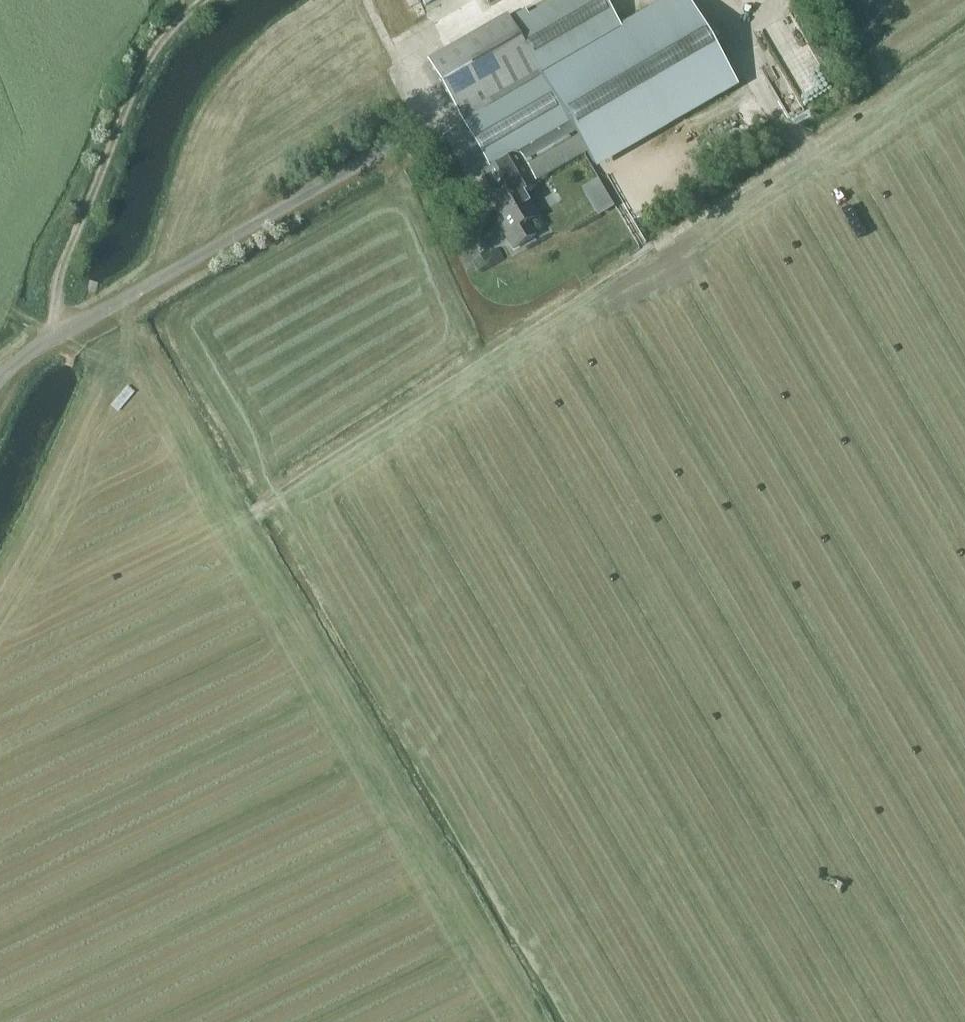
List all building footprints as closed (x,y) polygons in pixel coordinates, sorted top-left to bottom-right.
[(497,199),(492,202),(499,215),(503,221),(500,222),(498,224),(513,250),(535,237),(529,225),(538,220),(523,195),(526,193),(535,188),(523,166),(525,165),(535,183),(586,154),(593,165),(735,84),(686,0),(677,0),(621,32),(619,28),(603,0),(565,0),(516,29),(510,19),(508,16),(428,62),(488,165),(497,181),(499,180),(507,193),(505,195),(497,199)] [(357,17),(350,21),(350,22),(356,33),(364,29),(357,17)] [(598,205),(604,215),(614,209),(608,199),(598,205)]
